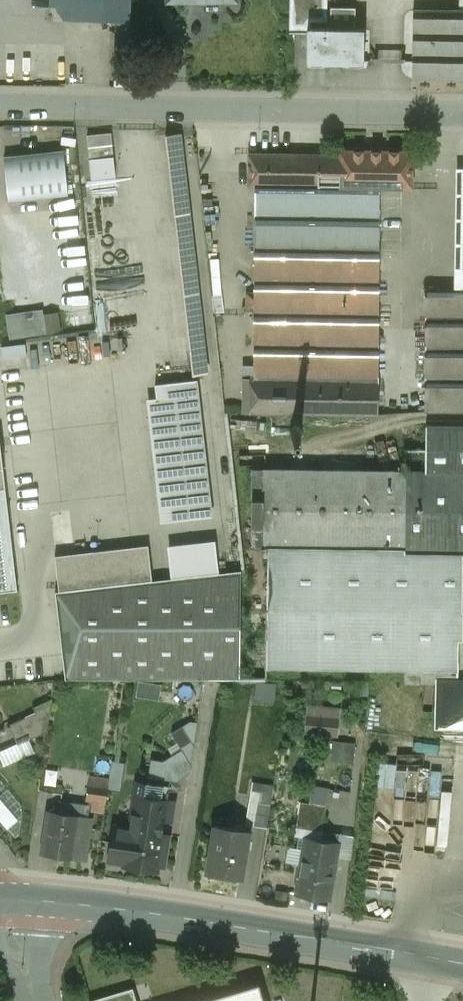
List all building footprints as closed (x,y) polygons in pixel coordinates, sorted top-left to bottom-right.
[(60,2),(67,2),(66,20),(79,20),(79,0),(60,0),(60,2)] [(79,20),(115,21),(114,77),(128,78),(130,0),(79,0),(79,20)] [(290,33),(307,34),(307,28),(308,28),(308,22),(327,22),(327,0),(290,0),(290,33)] [(308,28),(307,28),(307,34),(306,63),(363,64),(364,29),(355,29),(355,8),(330,8),(330,29),(308,28)] [(413,11),(412,79),(462,80),(462,12),(413,11)] [(89,133),(94,194),(119,192),(114,131),(89,133)] [(180,134),(165,135),(193,375),(208,373),(180,134)] [(340,155),(249,154),(249,186),(255,186),(380,188),(412,188),(414,151),(340,150),(340,155)] [(64,151),(5,157),(9,201),(68,195),(64,151)] [(380,188),(255,186),(255,293),(247,293),(247,305),(245,305),(244,412),(362,414),(378,414),(380,188)] [(425,289),(424,411),(462,411),(462,290),(425,289)] [(11,335),(63,332),(61,308),(9,312),(11,335)] [(198,379),(155,384),(156,398),(146,399),(160,520),(213,514),(198,379)] [(264,469),(258,469),(252,469),(252,480),(252,500),(251,548),(268,548),(267,667),(458,669),(458,638),(462,638),(462,426),(426,426),(425,449),(425,470),(404,470),(264,469)] [(17,589),(0,438),(0,591),(17,589)] [(425,449),(405,449),(404,470),(425,470),(425,449)] [(215,540),(167,545),(171,579),(220,573),(215,540)] [(149,545),(55,555),(59,592),(153,581),(149,545)] [(59,592),(56,592),(66,679),(240,678),(242,571),(220,573),(171,579),(153,581),(59,592)] [(258,699),(277,700),(278,682),(260,681),(258,699)] [(442,684),(442,693),(436,693),(435,707),(434,724),(462,725),(462,684),(442,684)] [(53,699),(34,707),(39,718),(50,714),(53,699)] [(314,715),(307,715),(305,733),(328,735),(330,717),(329,717),(330,709),(315,708),(314,715)] [(340,710),(330,709),(329,717),(330,717),(328,735),(337,736),(340,710)] [(39,718),(11,730),(18,745),(47,732),(50,714),(39,718)] [(335,740),(335,761),(358,761),(358,741),(335,740)] [(181,765),(151,759),(148,777),(178,782),(181,765)] [(109,780),(90,777),(86,800),(93,801),(91,811),(104,812),(109,780)] [(169,787),(138,781),(136,796),(167,801),(169,787)] [(42,805),(53,809),(59,793),(48,789),(42,805)] [(272,796),(251,792),(245,825),(267,828),(272,796)] [(8,828),(19,820),(0,794),(0,817),(8,828)] [(167,801),(136,796),(131,830),(158,834),(160,820),(172,822),(175,803),(167,801)] [(327,806),(301,802),(296,828),(322,832),(327,806)] [(85,806),(60,803),(59,813),(48,812),(42,853),(74,858),(85,859),(91,818),(84,817),(85,806)] [(250,831),(214,825),(207,873),(209,873),(208,875),(223,878),(224,876),(242,879),(250,831)] [(131,830),(115,827),(110,861),(126,863),(131,830)] [(158,834),(131,830),(126,863),(125,866),(157,871),(158,867),(165,868),(169,836),(158,834)] [(340,843),(305,837),(296,894),(330,900),(340,843)] [(259,984),(201,1000),(263,1000),(259,984)] [(133,989),(93,1000),(136,1000),(133,989)]
